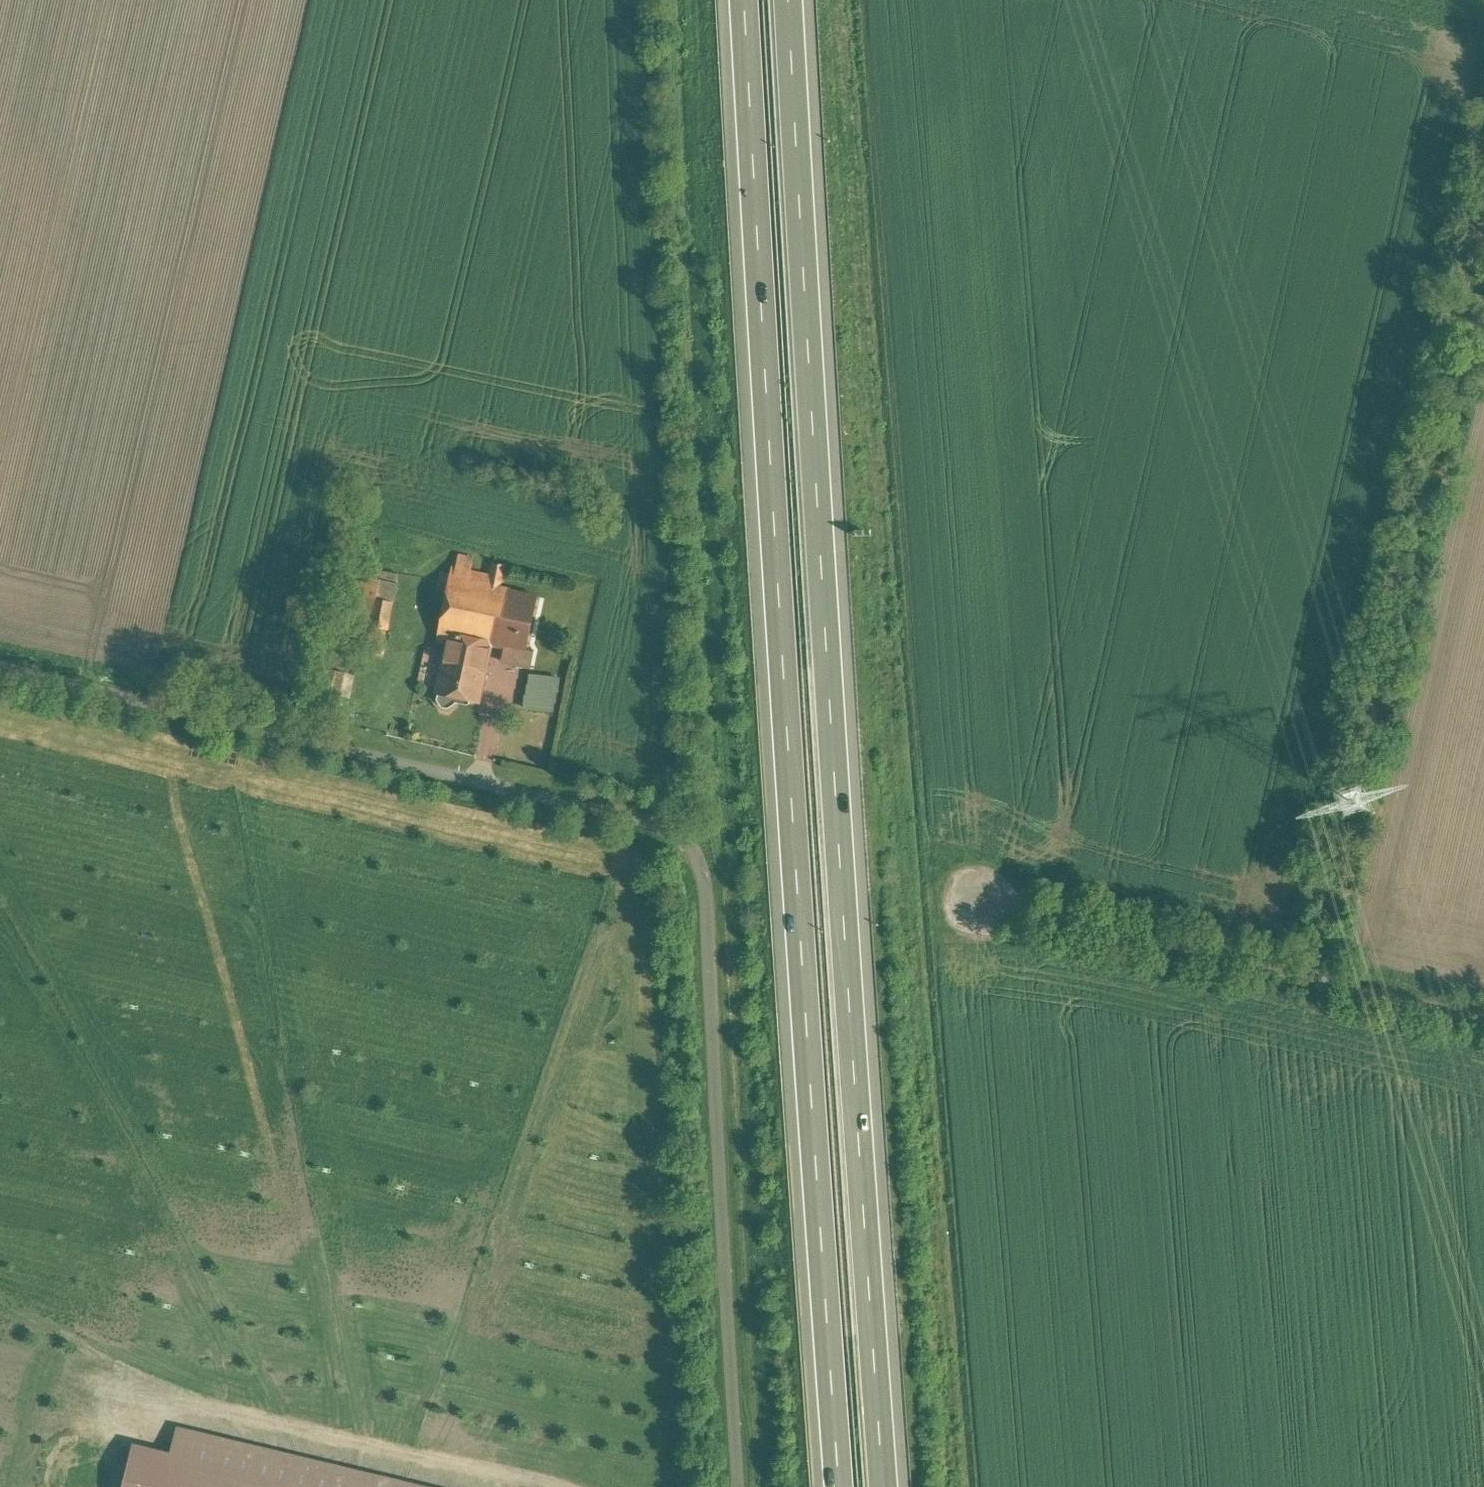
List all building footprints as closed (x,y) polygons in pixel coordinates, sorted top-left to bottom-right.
[(474,559),(459,556),(456,571),(452,571),(438,644),(443,645),(433,699),(478,707),(489,649),(501,652),(498,669),(532,676),(536,653),(530,652),(540,597),(501,590),(505,569),(491,566),(489,576),(471,572),(474,559)] [(398,585),(368,580),(367,584),(357,583),(350,624),(371,628),(367,653),(380,655),(384,633),(389,634),(398,585)] [(168,1449),(132,1441),(121,1486),(436,1486),(174,1424),(168,1449)]
